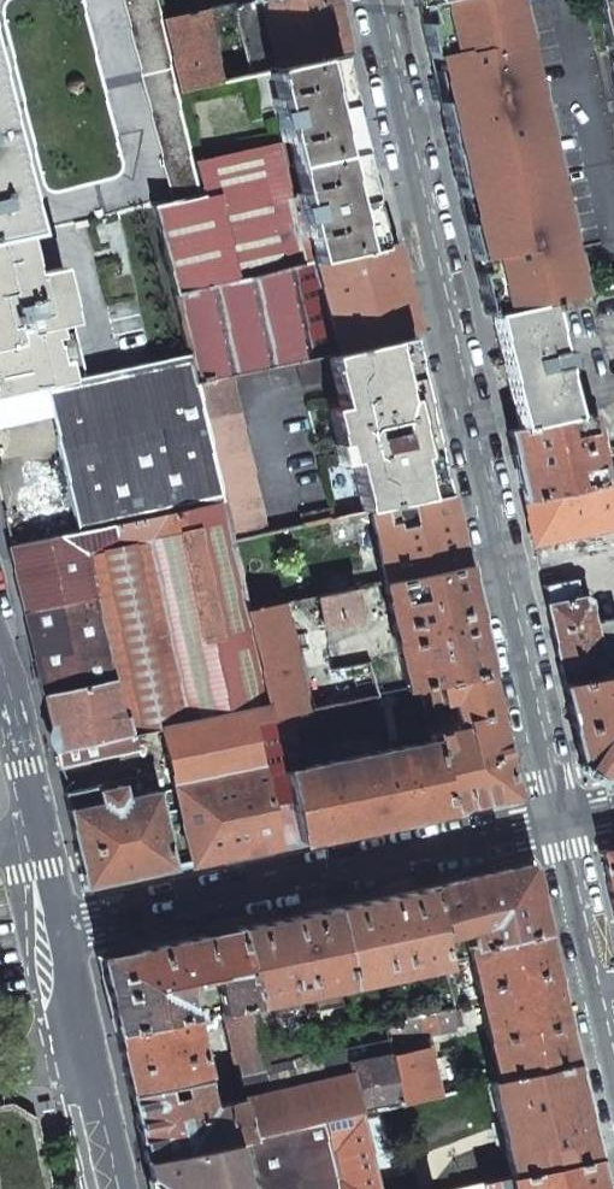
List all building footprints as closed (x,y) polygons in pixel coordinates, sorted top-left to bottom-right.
[(36,232),(119,214),(154,206),(174,202),(124,0),(0,0),(0,85),(36,232)] [(174,202),(198,197),(176,92),(178,92),(162,20),(158,0),(124,0),(174,202)] [(162,20),(205,11),(232,4),(252,1),(252,0),(158,0),(162,20)] [(232,4),(249,77),(272,72),(276,71),(260,0),(255,0),(252,1),(232,4)] [(276,71),(337,58),(349,55),(340,15),(337,0),(260,0),(276,71)] [(416,5),(420,22),(432,76),(477,279),(485,314),(490,313),(545,301),(581,293),(516,0),(441,0),(416,5)] [(613,82),(613,0),(596,0),(613,82)] [(205,11),(162,20),(178,92),(221,83),(205,11)] [(276,71),(272,72),(300,195),(316,262),(381,247),(370,202),(359,151),(349,107),(337,58),(276,71)] [(25,234),(36,232),(0,85),(0,240),(25,234)] [(174,202),(154,206),(174,293),(316,262),(300,195),(290,197),(278,143),(194,162),(201,195),(198,197),(174,202)] [(36,232),(25,234),(34,273),(61,267),(83,376),(150,362),(119,214),(36,232)] [(44,385),(83,376),(61,267),(34,273),(25,234),(0,240),(0,394),(44,385)] [(381,247),(316,262),(337,353),(416,333),(404,285),(393,244),(381,247)] [(316,262),(174,293),(188,354),(195,382),(232,375),(299,361),(337,353),(316,262)] [(545,301),(490,313),(518,428),(572,416),(565,387),(560,366),(567,365),(564,348),(557,350),(545,301)] [(337,353),(299,361),(303,383),(333,377),(339,406),(328,408),(335,443),(340,442),(345,462),(351,461),(361,511),(370,510),(449,493),(439,442),(416,333),(337,353)] [(571,347),(564,348),(567,365),(560,366),(565,387),(574,384),(578,376),(571,347)] [(51,415),(76,534),(222,502),(195,382),(188,354),(150,362),(83,376),(44,385),(51,415)] [(232,375),(195,382),(222,502),(230,539),(265,532),(232,375)] [(51,415),(44,385),(0,394),(0,427),(51,415)] [(518,428),(508,430),(516,468),(524,503),(608,485),(591,412),(572,416),(518,428)] [(524,503),(533,546),(613,528),(613,483),(608,485),(524,503)] [(449,493),(370,510),(384,582),(465,565),(457,526),(449,493)] [(76,534),(11,548),(42,694),(114,679),(123,716),(127,715),(131,734),(161,727),(266,705),(246,611),(230,539),(222,502),(76,534)] [(330,507),(300,514),(302,524),(333,518),(330,507)] [(384,582),(383,582),(405,689),(405,691),(418,687),(438,684),(489,672),(475,611),(465,565),(384,582)] [(576,579),(542,586),(546,604),(580,597),(576,579)] [(356,588),(317,596),(324,628),(362,620),(356,588)] [(580,597),(546,604),(555,650),(563,685),(603,677),(598,650),(592,622),(588,601),(586,599),(584,597),(580,597)] [(283,603),(246,611),(266,705),(269,718),(296,712),(306,710),(283,603)] [(592,622),(598,650),(613,647),(613,617),(592,622)] [(368,661),(330,669),(337,703),(376,695),(368,661)] [(489,672),(438,684),(442,704),(455,701),(459,717),(456,725),(449,727),(451,733),(429,737),(431,742),(446,811),(487,803),(516,796),(501,728),(489,672)] [(563,685),(573,731),(579,759),(581,769),(597,779),(613,775),(613,674),(603,677),(563,685)] [(114,679),(42,694),(51,737),(54,750),(131,734),(127,715),(123,716),(114,679)] [(438,684),(418,687),(423,708),(442,704),(438,684)] [(266,705),(161,727),(190,865),(239,854),(278,847),(249,721),(269,718),(266,705)] [(269,718),(249,721),(278,847),(298,842),(283,774),(293,772),(296,712),(269,718)] [(293,772),(283,774),(298,842),(416,818),(446,811),(431,742),(339,762),(324,765),(293,772)] [(337,753),(323,757),(324,765),(339,762),(337,753)] [(97,786),(63,793),(65,802),(67,810),(101,803),(98,791),(97,786)] [(101,803),(67,810),(83,888),(133,877),(173,868),(157,791),(125,798),(122,786),(98,791),(101,803)] [(613,915),(613,848),(600,851),(613,914),(613,915)] [(426,888),(438,941),(461,935),(467,924),(472,923),(476,947),(546,933),(532,867),(527,865),(452,882),(426,888)] [(330,909),(347,985),(443,964),(438,941),(426,888),(373,900),(330,909)] [(236,929),(252,1005),(347,985),(330,909),(277,921),(236,929)] [(100,960),(116,1033),(190,1016),(188,1006),(183,984),(192,982),(192,986),(204,984),(203,980),(215,978),(222,1013),(252,1006),(252,1005),(236,929),(162,945),(101,958),(100,959),(100,960)] [(468,949),(498,1081),(574,1064),(559,994),(546,933),(476,947),(468,949)] [(190,1016),(191,1019),(197,1018),(194,1005),(188,1006),(190,1016)] [(222,1013),(236,1075),(266,1069),(261,1049),(252,1006),(222,1013)] [(385,1023),(388,1041),(455,1027),(451,1009),(385,1023)] [(128,1093),(204,1077),(192,1025),(191,1019),(190,1016),(116,1033),(119,1048),(128,1093)] [(266,1069),(270,1092),(351,1074),(348,1060),(391,1051),(388,1041),(385,1023),(356,1029),(261,1049),(266,1069)] [(391,1055),(402,1102),(439,1094),(429,1047),(391,1055)] [(351,1074),(360,1111),(402,1102),(391,1055),(391,1051),(348,1060),(351,1074)] [(505,1143),(513,1177),(595,1158),(583,1104),(574,1064),(498,1081),(492,1082),(500,1121),(494,1122),(496,1129),(502,1127),(503,1137),(497,1138),(499,1145),(505,1143)] [(241,1099),(249,1135),(259,1133),(323,1119),(360,1111),(351,1074),(270,1092),(241,1099)] [(204,1077),(128,1093),(135,1122),(210,1106),(204,1077)] [(210,1106),(135,1122),(141,1151),(143,1159),(148,1158),(229,1140),(244,1136),(249,1135),(241,1099),(210,1106)] [(36,1118),(12,1103),(0,1105),(0,1188),(52,1188),(36,1118)] [(376,1183),(360,1111),(323,1119),(331,1155),(336,1176),(339,1188),(377,1188),(376,1183)] [(256,1188),(339,1188),(336,1176),(331,1155),(323,1119),(259,1133),(249,1135),(244,1136),(256,1188)] [(244,1136),(229,1140),(148,1158),(155,1188),(256,1188),(244,1136)] [(508,1188),(602,1188),(595,1158),(513,1177),(506,1178),(508,1188)] [(413,1175),(376,1183),(377,1188),(416,1188),(413,1175)]
